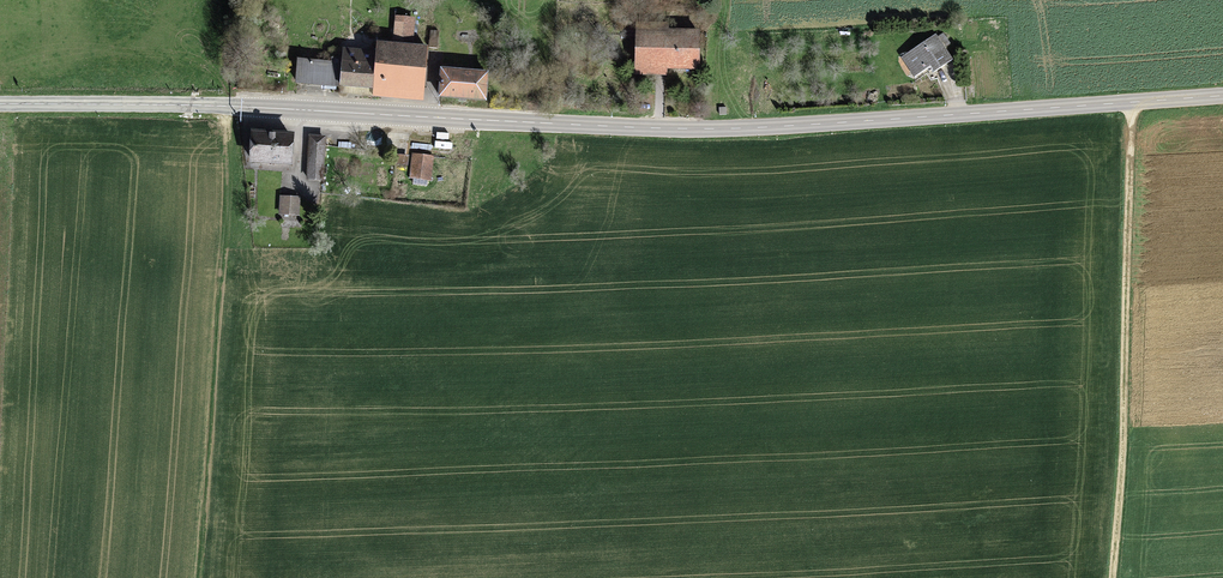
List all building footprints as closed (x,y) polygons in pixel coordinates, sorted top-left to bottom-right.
[(629,27),(628,79),(660,80),(660,72),(691,73),(692,38),(662,37),(663,27),(629,27)] [(932,41),(901,62),(912,78),(924,69),(929,76),(947,63),(932,41)] [(423,93),(426,49),(381,45),(380,54),(349,51),(347,64),(303,60),(301,83),(423,93)] [(492,72),(445,70),(443,97),(491,99),(492,72)] [(297,134),(257,132),(255,162),(295,164),(297,134)] [(327,137),(311,137),(309,188),(325,188),(327,137)] [(434,157),(414,155),(411,178),(432,181),(434,157)] [(301,198),(282,197),(280,217),(300,218),(301,198)]
